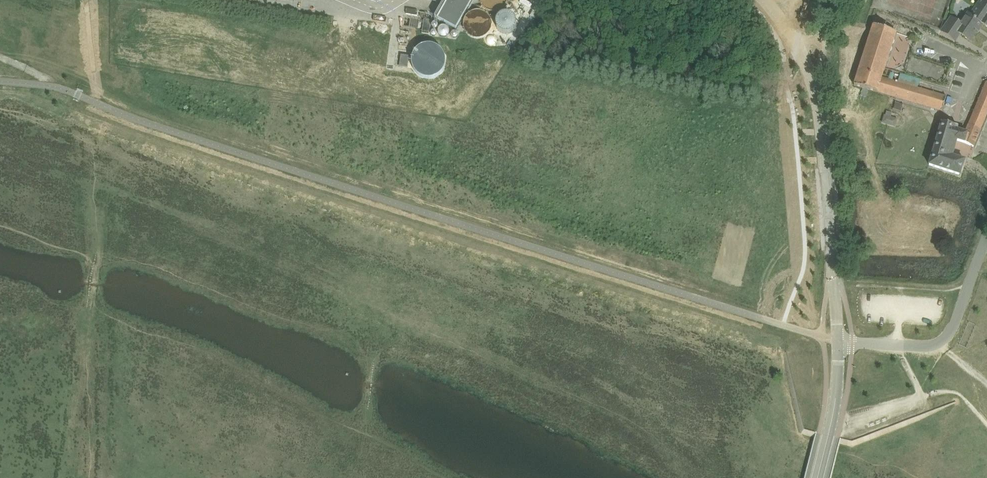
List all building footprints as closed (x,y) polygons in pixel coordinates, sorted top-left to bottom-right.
[(441,6),(462,18),(472,0),(444,0),(441,6)] [(491,11),(497,11),(501,8),(505,5),(507,0),(479,0),(482,5),(486,9),(491,11)] [(856,2),(849,0),(847,7),(854,9),(856,2)] [(982,23),(986,27),(986,1),(986,0),(979,0),(969,13),(967,11),(967,12),(982,23)] [(475,38),(480,38),(485,36),(489,32),(492,28),(492,23),(491,18),(488,13),(485,11),(480,9),(476,9),(472,11),(468,13),(465,17),(464,22),(464,27),(466,32),(470,36),(475,38)] [(982,23),(967,12),(961,21),(952,16),(942,31),(955,40),(960,33),(970,40),(982,23)] [(500,32),(504,33),(509,33),(513,31),(515,28),(516,24),(515,19),(512,16),(508,13),(503,14),(499,16),(497,20),(496,24),(497,28),(500,32)] [(393,30),(401,32),(404,21),(395,19),(393,30)] [(423,30),(429,31),(430,31),(431,20),(424,19),(423,30)] [(360,21),(360,28),(386,30),(387,23),(360,21)] [(876,92),(882,75),(896,32),(874,24),(854,85),(876,92)] [(438,34),(440,36),(443,37),(446,37),(448,36),(449,34),(450,31),(448,28),(446,26),(443,26),(440,27),(438,30),(438,34)] [(353,41),(340,39),(339,45),(355,48),(356,41),(364,42),(366,34),(355,31),(353,41)] [(412,62),(411,63),(412,65),(412,66),(412,68),(413,69),(413,71),(414,72),(415,74),(416,75),(417,76),(419,77),(420,78),(421,79),(423,79),(424,80),(426,80),(428,80),(429,80),(431,80),(432,80),(434,79),(435,79),(437,78),(438,77),(440,76),(441,75),(442,74),(443,72),(443,71),(444,69),(445,68),(445,66),(445,65),(445,63),(445,62),(445,60),(445,58),(444,57),(443,55),(443,54),(442,53),(441,51),(440,50),(438,49),(437,48),(435,48),(434,47),(432,47),(431,46),(429,46),(428,46),(426,46),(424,47),(423,47),(421,48),(420,48),(419,49),(417,50),(416,51),(415,53),(414,54),(413,55),(413,57),(412,58),(412,60),(412,62)] [(400,66),(409,67),(410,57),(401,56),(400,66)] [(947,96),(882,75),(876,92),(897,98),(942,111),(947,96)] [(969,124),(981,129),(986,115),(986,82),(969,124)] [(903,104),(896,102),(894,108),(901,110),(903,104)] [(885,114),(882,122),(896,127),(898,118),(892,116),(893,112),(888,110),(886,115),(885,114)] [(974,146),(981,129),(969,124),(966,132),(957,130),(958,126),(942,122),(929,165),(959,175),(965,160),(952,156),(954,150),(953,150),(956,140),(965,142),(974,146)]
